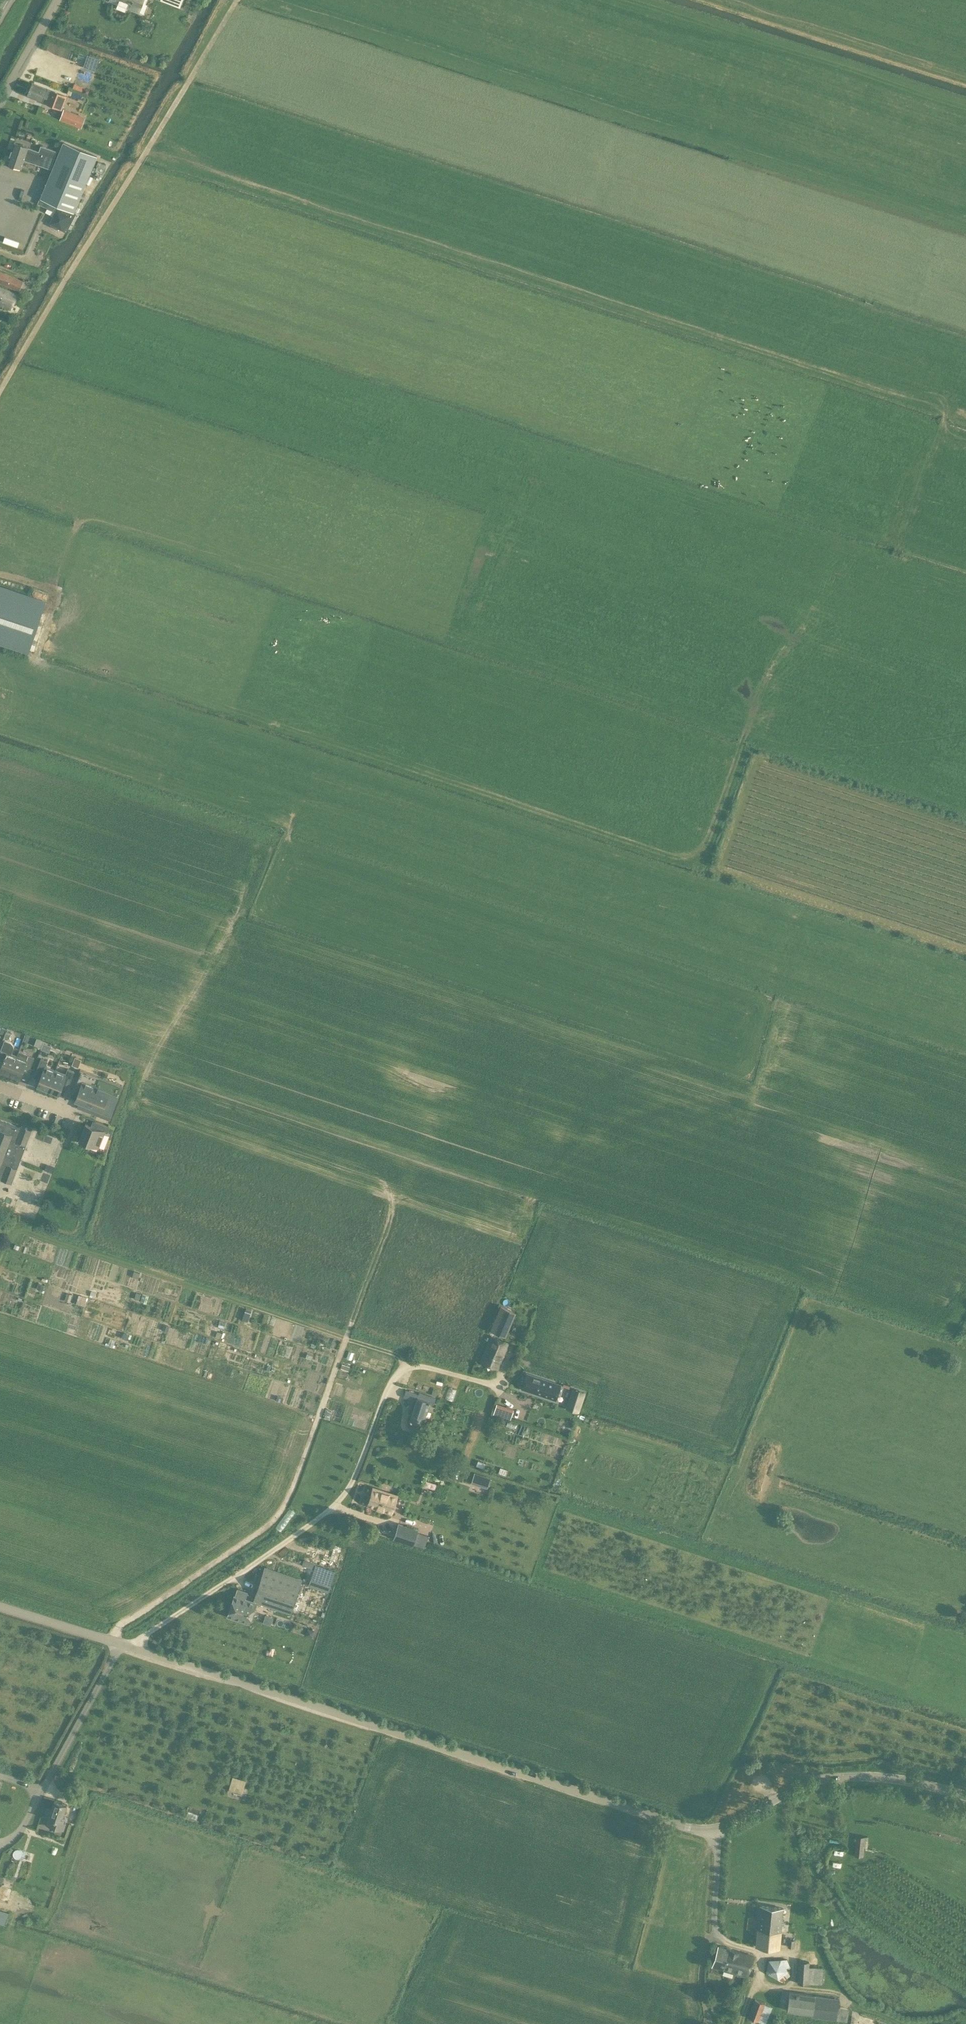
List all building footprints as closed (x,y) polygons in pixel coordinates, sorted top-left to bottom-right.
[(144,0),(109,0),(109,1),(109,0),(118,4),(117,8),(125,11),(126,7),(139,12),(140,11),(144,13),(147,5),(145,4),(143,3),(144,0)] [(88,55),(86,67),(97,69),(100,57),(88,55)] [(49,103),(62,108),(67,96),(54,91),(32,82),(27,95),(43,101),(45,97),(50,99),(49,103)] [(59,114),(58,118),(68,122),(75,125),(79,115),(72,112),(62,108),(59,114)] [(40,198),(38,204),(47,208),(50,202),(56,205),(55,207),(51,215),(53,216),(51,220),(52,220),(50,223),(52,224),(51,225),(55,228),(59,228),(65,231),(72,219),(73,220),(76,213),(74,212),(97,156),(64,142),(41,198),(40,198)] [(55,150),(41,145),(39,151),(26,147),(14,143),(7,164),(19,168),(22,159),(49,168),(55,150)] [(23,281),(0,271),(0,282),(19,291),(23,281)] [(11,310),(18,295),(0,287),(0,305),(11,310)] [(0,588),(0,642),(28,651),(45,603),(0,588)] [(48,1052),(51,1045),(34,1037),(31,1044),(48,1052)] [(17,1056),(12,1054),(13,1050),(13,1049),(14,1048),(14,1047),(13,1046),(13,1045),(13,1044),(12,1043),(11,1042),(10,1042),(5,1040),(0,1053),(0,1058),(4,1060),(0,1070),(0,1071),(10,1075),(17,1056)] [(19,1052),(17,1056),(10,1075),(20,1079),(24,1067),(30,1070),(34,1058),(19,1052)] [(38,1085),(48,1089),(56,1070),(46,1066),(48,1061),(41,1058),(35,1074),(41,1076),(38,1085)] [(56,1070),(48,1089),(59,1094),(62,1084),(68,1087),(74,1071),(68,1068),(66,1074),(56,1070)] [(70,1097),(76,1099),(75,1100),(86,1104),(83,1110),(109,1120),(119,1096),(123,1085),(80,1069),(76,1079),(77,1079),(70,1097)] [(26,1145),(32,1130),(21,1126),(21,1128),(0,1120),(0,1177),(2,1178),(1,1180),(11,1183),(26,1145)] [(86,1124),(79,1140),(98,1148),(105,1132),(107,1133),(110,1127),(95,1121),(95,1122),(93,1127),(86,1124)] [(53,1173),(55,1167),(47,1164),(45,1170),(53,1173)] [(79,1295),(77,1303),(85,1305),(87,1297),(79,1295)] [(502,1334),(512,1310),(501,1305),(491,1329),(502,1334)] [(249,1318),(252,1311),(246,1309),(243,1316),(249,1318)] [(498,1369),(508,1343),(492,1336),(481,1361),(498,1369)] [(561,1384),(527,1373),(522,1388),(556,1400),(561,1384)] [(581,1404),(585,1392),(573,1388),(569,1400),(581,1404)] [(434,1403),(436,1398),(419,1393),(418,1394),(406,1390),(404,1397),(416,1401),(410,1420),(420,1423),(422,1416),(425,1417),(430,1401),(434,1403)] [(513,1410),(513,1409),(497,1403),(494,1413),(510,1419),(510,1418),(513,1410)] [(420,1423),(418,1428),(424,1429),(428,1418),(425,1417),(422,1416),(420,1423)] [(435,1451),(437,1444),(427,1441),(425,1448),(435,1451)] [(478,1460),(476,1465),(484,1468),(486,1463),(478,1460)] [(477,1484),(480,1475),(475,1474),(472,1482),(477,1484)] [(397,1495),(373,1488),(368,1506),(391,1513),(397,1495)] [(398,1524),(394,1537),(413,1543),(425,1547),(429,1535),(417,1531),(418,1530),(399,1524),(398,1524)] [(316,1565),(309,1585),(328,1592),(335,1572),(316,1565)] [(291,1614),(302,1580),(264,1567),(253,1601),(246,1598),(248,1592),(238,1589),(236,1595),(235,1595),(228,1616),(249,1623),(256,1602),(291,1614)] [(308,1628),(306,1634),(312,1636),(314,1630),(308,1628)] [(233,1776),(229,1790),(242,1794),(246,1780),(233,1776)] [(54,1800),(51,1810),(46,1808),(44,1816),(48,1818),(46,1826),(61,1830),(63,1831),(66,1823),(63,1822),(65,1816),(63,1815),(67,1804),(54,1800)] [(857,1836),(856,1846),(864,1847),(865,1836),(857,1836)] [(864,1847),(856,1846),(855,1856),(863,1857),(864,1847)] [(834,1849),(833,1856),(842,1858),(844,1850),(834,1849)] [(758,1929),(781,1931),(783,1908),(760,1906),(758,1929)] [(9,1911),(0,1908),(0,1923),(5,1925),(9,1911)] [(779,1949),(781,1931),(758,1929),(756,1946),(779,1949)] [(748,1977),(754,1957),(718,1946),(712,1966),(725,1970),(724,1970),(748,1977)] [(768,1960),(766,1973),(778,1979),(788,1970),(786,1968),(790,1966),(787,1959),(768,1960)] [(823,1967),(809,1967),(809,1962),(799,1961),(798,1983),(822,1984),(823,1967)] [(789,1992),(787,2010),(812,2013),(812,2016),(837,2020),(839,2000),(789,1992)] [(759,2021),(765,2003),(755,1999),(748,2017),(759,2021)] [(887,2022),(857,2011),(853,2023),(886,2023),(887,2022)]
